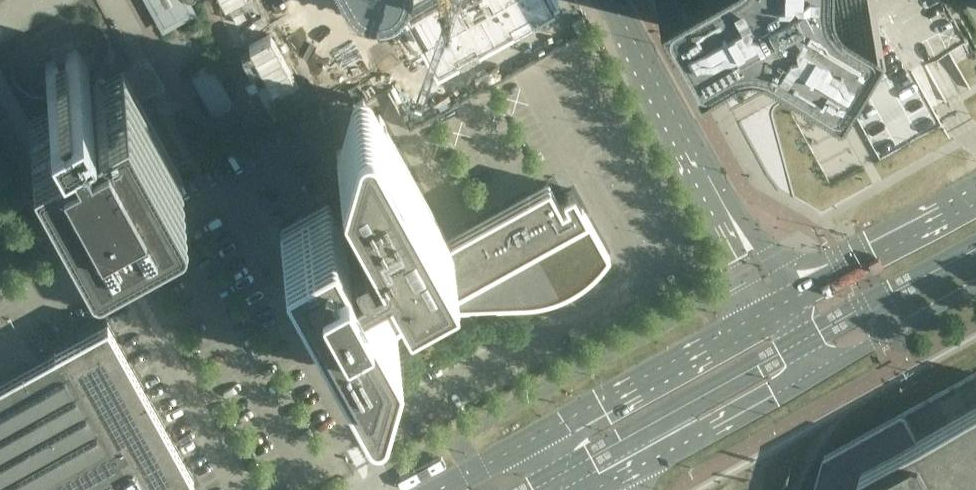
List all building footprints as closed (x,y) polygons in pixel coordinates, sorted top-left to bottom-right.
[(162,33),(197,14),(193,7),(190,1),(187,1),(185,0),(144,0),(162,33)] [(323,98),(501,0),(269,0),(323,98)] [(689,32),(711,20),(717,29),(725,36),(734,43),(743,47),(755,50),(756,48),(756,40),(760,40),(760,41),(760,43),(761,44),(762,45),(763,45),(764,46),(766,46),(767,46),(769,45),(770,44),(771,43),(771,42),(771,41),(775,41),(775,48),(776,51),(787,48),(797,44),(807,38),(815,30),(822,22),(843,35),(864,0),(671,0),(689,32)] [(956,62),(974,52),(967,40),(966,40),(949,50),(956,62)] [(77,48),(66,54),(78,75),(89,69),(77,48)] [(79,78),(78,75),(66,54),(64,51),(55,57),(56,59),(68,81),(69,83),(72,89),(73,90),(79,101),(65,110),(64,111),(63,112),(63,113),(62,113),(62,114),(62,115),(62,116),(62,117),(62,118),(63,118),(63,119),(63,120),(64,120),(64,121),(65,121),(66,122),(67,122),(68,122),(69,122),(70,122),(71,122),(79,119),(105,107),(142,91),(146,89),(149,88),(145,82),(147,80),(148,79),(148,78),(149,77),(149,76),(149,74),(148,73),(148,72),(147,71),(146,70),(145,69),(144,69),(143,68),(141,68),(140,68),(138,69),(135,63),(132,64),(129,66),(88,94),(83,84),(82,83),(79,78)] [(128,64),(129,66),(135,63),(138,69),(140,68),(141,68),(143,68),(144,69),(145,69),(146,70),(147,71),(148,72),(148,73),(149,74),(149,76),(149,77),(148,78),(148,79),(147,80),(145,82),(149,88),(142,91),(144,93),(166,83),(147,51),(128,64)] [(57,87),(68,81),(56,59),(45,65),(57,87)] [(99,60),(98,59),(97,62),(96,66),(95,69),(93,73),(90,76),(88,79),(86,80),(84,82),(82,83),(83,84),(86,81),(89,79),(91,77),(93,75),(94,73),(96,71),(98,69),(100,67),(102,64),(102,63),(99,60)] [(212,59),(191,70),(213,114),(235,103),(212,59)] [(257,81),(253,73),(245,77),(249,85),(257,81)] [(107,110),(105,107),(79,119),(82,124),(80,125),(85,135),(91,144),(96,154),(101,164),(130,148),(125,138),(120,129),(114,119),(109,109),(107,110)] [(362,216),(362,215),(361,215),(360,215),(360,214),(359,214),(358,214),(357,214),(356,214),(355,214),(354,215),(353,215),(352,216),(352,217),(351,217),(351,218),(350,219),(350,220),(350,221),(350,222),(350,223),(351,224),(355,233),(350,235),(332,201),(331,201),(330,200),(329,200),(328,201),(316,207),(296,219),(282,226),(281,227),(281,228),(281,229),(351,355),(351,356),(352,356),(353,356),(354,356),(373,346),(373,345),(374,345),(374,344),(374,343),(373,342),(369,335),(394,322),(421,307),(424,305),(486,302),(525,301),(526,301),(528,300),(530,300),(532,300),(534,300),(537,299),(539,299),(542,298),(545,298),(548,297),(550,296),(553,295),(555,294),(558,293),(561,292),(564,291),(566,290),(569,288),(573,287),(576,285),(579,283),(581,281),(583,279),(586,278),(588,276),(589,275),(591,273),(593,271),(595,269),(597,267),(598,265),(601,263),(603,259),(604,258),(605,257),(606,256),(607,255),(607,254),(607,253),(607,252),(587,215),(575,194),(574,193),(573,192),(572,192),(571,191),(570,191),(569,191),(568,192),(567,192),(566,193),(565,194),(565,195),(564,196),(564,197),(564,198),(565,199),(565,200),(567,203),(561,206),(549,184),(548,183),(547,183),(546,183),(447,238),(392,138),(380,117),(380,116),(379,116),(378,116),(377,116),(359,126),(358,127),(358,128),(357,128),(357,129),(358,129),(362,137),(341,148),(338,150),(338,151),(337,151),(337,152),(337,153),(376,222),(368,226),(363,217),(362,216)] [(236,151),(245,169),(293,143),(283,125),(274,130),(236,151)] [(165,428),(108,324),(107,323),(106,323),(105,323),(54,352),(56,354),(30,368),(30,366),(29,366),(28,365),(26,364),(25,364),(24,364),(22,364),(21,365),(20,366),(19,367),(18,368),(18,369),(18,370),(18,372),(18,373),(18,374),(0,384),(0,489),(171,489),(191,479),(192,478),(192,477),(192,476),(165,428)] [(912,440),(901,421),(829,461),(820,489),(958,489),(975,480),(975,405),(912,440)]
